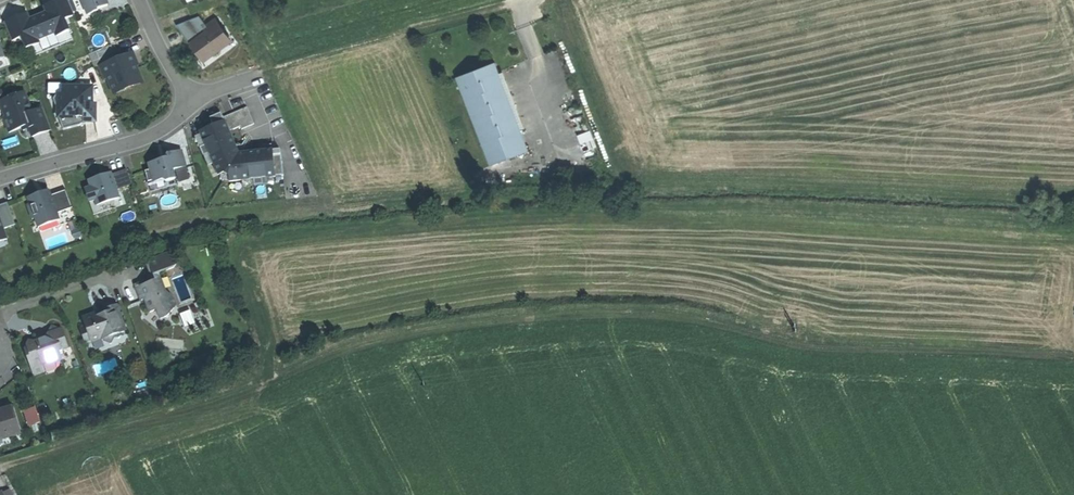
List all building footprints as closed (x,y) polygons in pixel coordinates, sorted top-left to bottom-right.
[(38,16),(46,36),(54,33),(56,36),(69,31),(64,19),(74,15),(68,0),(58,0),(51,3),(52,7),(45,10),(46,12),(38,16)] [(87,14),(98,10),(97,9),(107,4),(105,0),(81,0),(87,14)] [(101,18),(98,10),(87,14),(90,22),(101,18)] [(22,37),(26,48),(39,43),(37,40),(46,36),(38,16),(29,19),(28,17),(21,20),(19,16),(4,23),(11,41),(22,37)] [(217,21),(188,42),(203,62),(232,41),(217,21)] [(72,39),(69,31),(56,36),(54,33),(46,36),(51,48),(72,39)] [(30,57),(51,48),(46,36),(37,40),(39,43),(26,48),(30,57)] [(111,44),(88,54),(94,69),(103,65),(117,59),(111,44)] [(130,54),(117,59),(103,65),(113,89),(122,85),(121,83),(127,80),(139,75),(130,54)] [(495,62),(458,76),(483,143),(521,128),(495,62)] [(87,94),(87,86),(62,86),(62,94),(57,94),(53,99),(55,105),(58,105),(58,117),(63,130),(74,127),(86,124),(86,121),(95,121),(95,104),(92,104),(91,94),(87,94)] [(24,92),(1,101),(7,116),(3,118),(8,132),(22,127),(28,125),(29,128),(32,136),(50,129),(42,107),(31,112),(24,92)] [(247,107),(223,117),(226,125),(230,123),(233,129),(240,126),(242,129),(254,123),(247,107)] [(210,117),(211,122),(222,117),(221,113),(210,117)] [(238,153),(229,131),(226,125),(223,117),(222,117),(211,122),(213,126),(200,131),(219,175),(224,173),(229,176),(229,180),(275,176),(283,175),(280,149),(267,150),(262,151),(238,153)] [(521,128),(483,143),(491,164),(529,149),(521,128)] [(218,175),(219,175),(200,131),(199,131),(218,175)] [(159,160),(148,163),(150,169),(145,171),(148,181),(153,180),(154,182),(163,179),(166,181),(175,178),(173,170),(185,166),(181,150),(167,154),(167,156),(168,158),(159,160)] [(98,177),(89,180),(91,187),(85,189),(90,201),(95,200),(97,205),(109,201),(119,197),(111,175),(102,178),(101,176),(98,177)] [(37,194),(27,197),(30,204),(27,205),(32,219),(35,218),(38,227),(59,220),(57,213),(72,207),(66,190),(50,195),(48,190),(37,194)] [(111,208),(109,201),(97,205),(95,200),(90,201),(94,214),(111,208)] [(6,239),(3,228),(15,224),(7,202),(0,205),(0,241),(6,239)] [(160,319),(166,317),(175,305),(172,298),(160,288),(158,283),(161,282),(158,273),(173,268),(177,263),(172,251),(148,260),(150,268),(153,275),(147,277),(149,283),(145,287),(136,290),(140,300),(144,299),(148,312),(156,309),(160,319)] [(125,330),(116,304),(103,309),(104,313),(95,317),(93,313),(82,317),(84,323),(78,325),(84,342),(90,339),(91,342),(102,338),(103,341),(110,344),(114,337),(113,335),(125,330)] [(28,352),(29,356),(25,357),(32,375),(42,371),(40,364),(59,358),(57,352),(67,348),(61,330),(51,325),(44,340),(42,344),(38,343),(26,346),(28,352)] [(20,432),(12,406),(0,410),(0,438),(20,432)] [(35,407),(24,411),(29,425),(40,421),(38,415),(35,407)]
